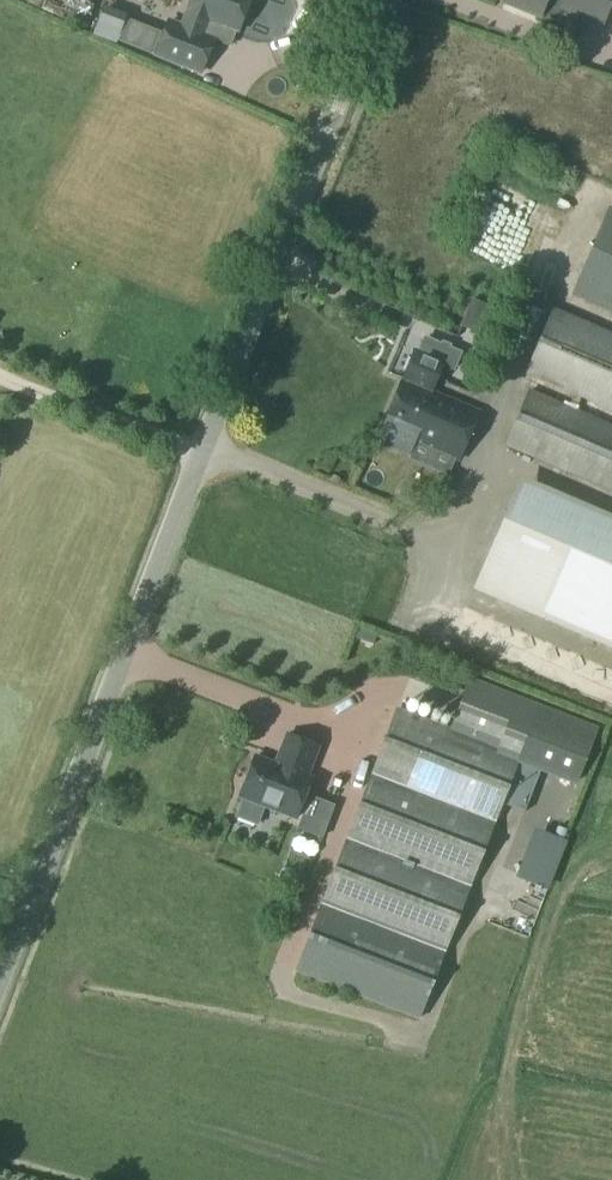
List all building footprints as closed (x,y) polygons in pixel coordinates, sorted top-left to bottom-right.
[(96,0),(88,15),(103,24),(111,9),(96,0)] [(154,60),(197,77),(212,40),(227,47),(233,34),(234,30),(236,31),(249,0),(193,0),(187,15),(182,26),(170,22),(154,60)] [(504,3),(538,17),(537,20),(555,27),(562,8),(603,24),(611,0),(505,0),(504,3)] [(151,54),(159,34),(126,21),(118,42),(151,54)] [(593,161),(593,177),(611,177),(611,161),(593,161)] [(489,169),(483,198),(510,204),(516,175),(489,169)] [(529,268),(542,231),(493,215),(492,218),(471,211),(460,245),(529,268)] [(583,228),(565,284),(611,299),(611,238),(583,228)] [(544,296),(520,357),(600,389),(593,406),(611,413),(611,323),(544,296)] [(464,318),(460,328),(491,342),(495,332),(503,314),(472,301),(464,318)] [(384,428),(378,443),(410,456),(416,442),(459,460),(479,414),(477,413),(432,394),(442,369),(454,374),(462,355),(424,339),(418,353),(415,352),(383,428),(384,428)] [(588,437),(598,410),(518,379),(496,436),(609,479),(611,470),(611,446),(588,437)] [(503,492),(498,515),(537,523),(542,500),(503,492)] [(322,907),(297,972),(419,1019),(540,706),(471,680),(452,730),(398,710),(322,907)] [(600,730),(541,706),(519,763),(578,787),(600,730)] [(244,799),(238,817),(257,825),(264,807),(296,819),(312,779),(307,777),(318,748),(287,736),(276,765),(256,757),(240,798),(244,799)] [(310,797),(297,829),(322,839),(334,806),(310,797)] [(256,845),(261,830),(247,826),(242,840),(256,845)]
